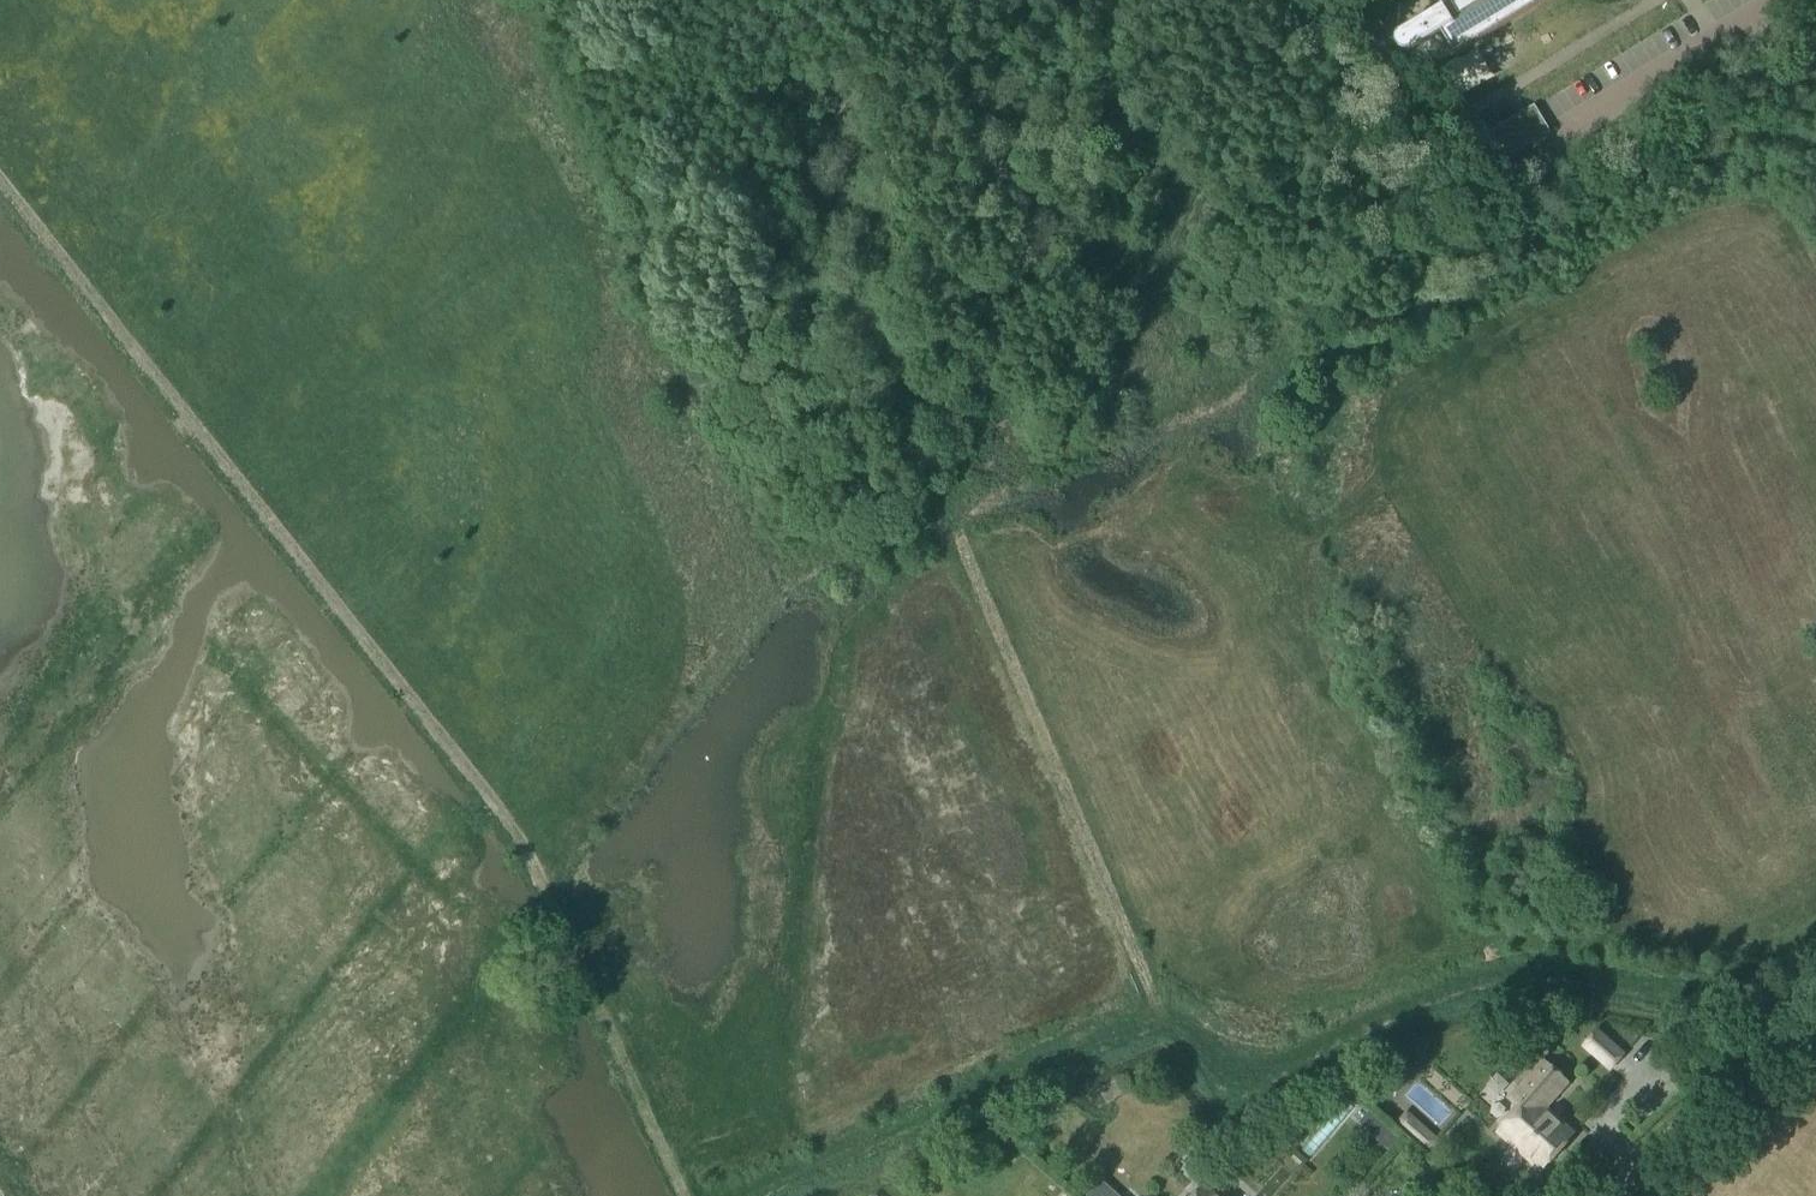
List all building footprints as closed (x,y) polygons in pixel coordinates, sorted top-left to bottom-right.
[(1442,9),(1403,32),(1399,37),(1399,43),(1402,48),(1408,51),(1413,49),(1440,33),(1453,55),(1544,0),(1436,0),(1442,9)] [(1550,133),(1533,105),(1489,132),(1482,122),(1461,135),(1496,192),(1517,179),(1506,160),(1550,133)] [(1610,1021),(1597,1036),(1622,1059),(1636,1044),(1610,1021)] [(1554,1121),(1544,1111),(1569,1083),(1545,1062),(1521,1089),(1531,1097),(1500,1132),(1542,1171),(1574,1136),(1556,1120),(1554,1121)] [(1428,1155),(1441,1142),(1408,1111),(1395,1125),(1428,1155)] [(1204,1188),(1197,1195),(1213,1195),(1204,1188)]
